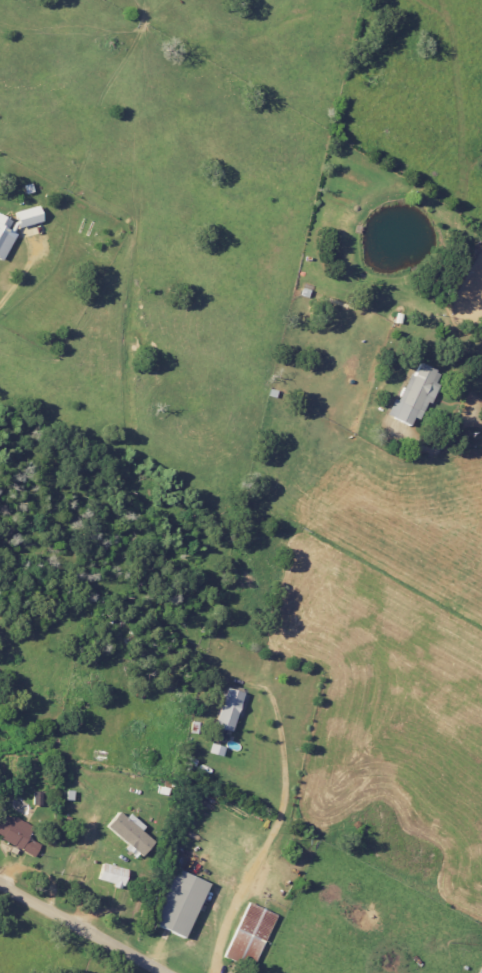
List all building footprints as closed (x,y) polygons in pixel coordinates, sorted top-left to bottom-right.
[(18,228),(42,221),(37,205),(13,213),(18,228)] [(15,233),(6,230),(11,220),(0,215),(0,260),(2,261),(15,233)] [(407,373),(397,399),(392,397),(385,415),(409,424),(412,417),(420,420),(435,383),(434,382),(438,371),(417,363),(412,375),(407,373)] [(213,726),(231,731),(242,692),(224,687),(213,726)] [(140,830),(143,826),(128,812),(124,817),(117,811),(105,825),(140,856),(153,841),(140,830)] [(11,816),(10,819),(0,814),(0,839),(36,853),(39,843),(27,838),(33,825),(11,816)] [(97,881),(123,886),(126,868),(101,863),(97,881)] [(151,924),(184,938),(207,882),(174,869),(151,924)] [(275,913),(246,902),(224,957),(252,968),(275,913)]
